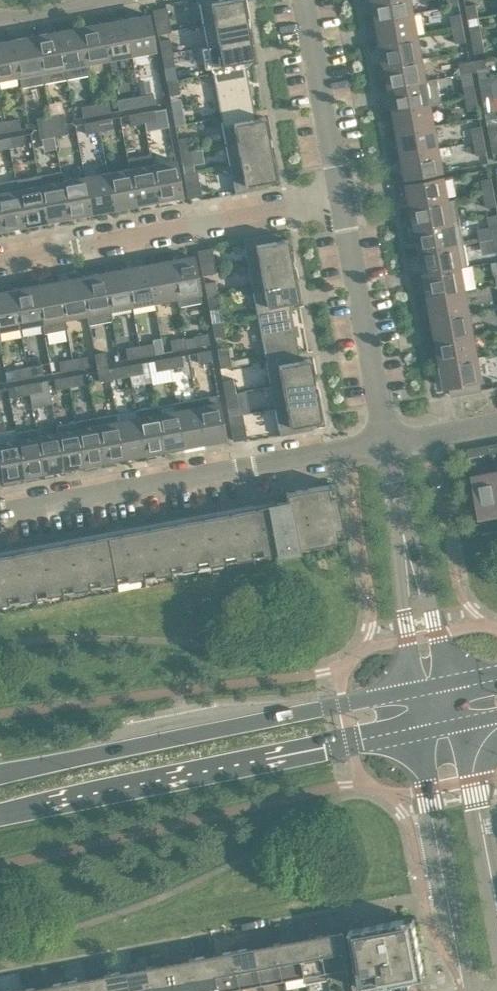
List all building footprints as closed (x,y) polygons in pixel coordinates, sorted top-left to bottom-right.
[(204,23),(246,16),(243,0),(199,0),(204,23)] [(375,6),(377,17),(378,17),(378,19),(414,13),(411,0),(375,0),(376,6),(375,6)] [(468,19),(479,17),(476,3),(466,5),(468,19)] [(171,30),(166,7),(154,10),(158,33),(171,30)] [(380,28),(379,28),(381,39),(382,39),(382,42),(418,35),(414,13),(378,19),(380,28)] [(461,13),(451,15),(453,29),(464,27),(461,13)] [(155,49),(148,14),(125,18),(132,54),(155,49)] [(246,16),(204,23),(208,46),(250,38),(246,16)] [(103,22),(109,58),(132,54),(125,18),(103,22)] [(80,26),(87,62),(109,58),(103,22),(80,26)] [(480,23),(470,25),(472,39),(483,37),(480,23)] [(58,31),(67,78),(89,74),(87,62),(80,26),(58,31)] [(456,42),(466,41),(464,27),(453,29),(456,42)] [(35,35),(44,82),(67,78),(58,31),(35,35)] [(13,39),(20,74),(22,86),(44,82),(35,35),(13,39)] [(384,51),(383,51),(385,62),(386,61),(387,64),(422,58),(418,35),(382,42),(384,51)] [(475,53),(485,51),(483,37),(472,39),(475,53)] [(170,38),(159,40),(162,54),(172,52),(170,38)] [(245,59),(254,58),(250,38),(208,46),(213,72),(246,66),(245,59)] [(20,74),(13,39),(0,41),(0,78),(20,74)] [(164,68),(175,66),(172,52),(162,54),(164,68)] [(388,73),(387,73),(389,84),(390,84),(391,87),(426,80),(422,58),(387,64),(388,73)] [(489,68),(487,58),(473,60),(475,70),(489,68)] [(459,63),(461,73),(475,70),(473,60),(459,63)] [(246,66),(213,72),(221,117),(254,111),(246,66)] [(392,95),(391,96),(393,106),(394,106),(395,109),(430,103),(440,101),(436,78),(426,80),(391,87),(392,95)] [(149,79),(139,80),(141,93),(152,91),(149,79)] [(170,95),(180,93),(177,79),(167,81),(170,95)] [(474,80),(463,82),(466,96),(476,94),(474,80)] [(491,83),(481,85),(483,99),(494,97),(491,83)] [(155,103),(153,93),(139,95),(141,106),(155,103)] [(468,110),(479,108),(476,94),(466,96),(468,110)] [(125,98),(127,108),(141,106),(139,95),(125,98)] [(486,113),(496,111),(494,97),(483,99),(486,113)] [(110,111),(108,101),(95,103),(96,114),(110,111)] [(81,106),(83,117),(96,114),(95,103),(81,106)] [(397,118),(395,118),(397,129),(399,129),(399,132),(434,125),(430,103),(395,109),(397,118)] [(158,120),(156,109),(142,112),(144,122),(158,120)] [(265,116),(255,118),(254,111),(221,117),(226,143),(268,136),(265,116)] [(64,112),(50,115),(52,125),(66,123),(64,112)] [(128,114),(130,125),(144,122),(142,112),(128,114)] [(183,112),(173,114),(175,125),(185,123),(183,112)] [(36,117),(38,128),(52,125),(50,115),(36,117)] [(113,128),(111,117),(98,120),(99,130),(113,128)] [(21,128),(19,118),(5,120),(7,131),(21,128)] [(84,123),(86,133),(99,130),(98,120),(84,123)] [(52,125),(54,136),(68,133),(66,123),(52,125)] [(488,125),(491,139),(496,138),(496,123),(488,125)] [(38,128),(40,138),(54,136),(52,125),(38,128)] [(401,140),(399,141),(401,151),(403,151),(403,154),(439,147),(434,125),(399,132),(401,140)] [(482,125),(472,127),(474,141),(485,139),(482,125)] [(24,145),(22,134),(8,137),(10,147),(24,145)] [(188,136),(178,138),(180,152),(191,150),(188,136)] [(268,136),(226,143),(230,166),(273,158),(268,136)] [(10,147),(8,137),(0,138),(0,149),(10,147)] [(477,155),(487,153),(485,139),(474,141),(477,155)] [(405,163),(404,163),(406,174),(407,173),(408,177),(443,171),(439,147),(403,154),(405,163)] [(183,166),(193,164),(191,150),(180,152),(183,166)] [(159,199),(152,164),(150,154),(128,158),(130,168),(136,203),(159,199)] [(234,192),(234,193),(268,187),(267,180),(276,178),(273,158),(230,166),(235,192),(234,192)] [(182,195),(175,159),(152,164),(159,199),(182,195)] [(136,203),(130,168),(107,172),(114,207),(136,203)] [(69,216),(62,180),(61,171),(38,175),(47,220),(69,216)] [(197,171),(184,174),(189,197),(201,194),(197,171)] [(114,207),(107,172),(85,176),(91,212),(114,207)] [(47,220),(38,175),(16,179),(24,224),(47,220)] [(91,212),(85,176),(62,180),(69,216),(91,212)] [(410,198),(411,197),(413,206),(448,200),(444,176),(409,183),(409,187),(408,187),(410,198)] [(492,177),(481,179),(484,193),(494,191),(492,177)] [(16,179),(0,182),(0,219),(2,228),(24,224),(16,179)] [(486,207),(496,205),(494,191),(484,193),(486,207)] [(414,220),(416,220),(417,229),(460,221),(456,198),(448,200),(413,206),(414,209),(412,209),(414,220)] [(419,242),(420,242),(421,251),(465,243),(460,221),(417,229),(418,231),(417,232),(419,242)] [(276,232),(243,238),(243,239),(244,239),(249,265),(291,257),(287,238),(278,239),(276,232)] [(423,265),(424,265),(426,273),(469,265),(465,243),(421,251),(422,254),(421,254),(423,265)] [(198,250),(203,274),(215,271),(211,248),(198,250)] [(202,301),(193,256),(170,260),(177,295),(179,305),(202,301)] [(291,257),(249,265),(253,288),(295,280),(291,257)] [(148,264),(154,300),(177,295),(170,260),(148,264)] [(125,268),(132,304),(154,300),(148,264),(125,268)] [(426,276),(425,276),(427,287),(428,287),(430,296),(465,289),(461,267),(426,273),(426,276)] [(103,272),(109,308),(132,304),(125,268),(103,272)] [(80,277),(87,312),(89,324),(112,319),(109,308),(103,272),(80,277)] [(58,281),(65,316),(87,312),(80,277),(58,281)] [(215,280),(204,282),(207,296),(217,294),(215,280)] [(289,301),(299,299),(295,280),(253,288),(258,314),(290,308),(289,301)] [(58,281),(36,285),(42,320),(44,332),(67,327),(65,316),(58,281)] [(13,289),(20,325),(42,320),(36,285),(13,289)] [(20,325),(13,289),(0,292),(0,328),(20,325)] [(429,299),(431,310),(432,309),(434,318),(469,312),(465,289),(430,296),(430,299),(429,299)] [(209,310),(220,308),(217,294),(207,296),(209,310)] [(290,308),(258,314),(266,359),(299,353),(290,308)] [(435,332),(436,332),(438,341),(473,334),(469,312),(434,318),(434,321),(433,321),(435,332)] [(222,321),(212,323),(214,337),(225,335),(222,321)] [(208,333),(193,335),(195,346),(210,343),(208,333)] [(439,354),(441,354),(442,363),(478,356),(473,334),(438,341),(439,344),(437,344),(439,354)] [(172,350),(186,347),(184,337),(170,340),(172,350)] [(155,353),(153,343),(139,345),(141,356),(155,353)] [(126,348),(128,358),(141,356),(139,345),(126,348)] [(211,349),(197,352),(199,362),(213,360),(211,349)] [(105,351),(94,353),(97,367),(107,365),(105,351)] [(228,351),(218,353),(220,367),(231,365),(228,351)] [(310,358),(300,359),(299,353),(266,359),(271,385),(313,377),(310,358)] [(184,365),(182,354),(168,357),(170,368),(184,365)] [(88,366),(86,355),(72,358),(74,368),(88,366)] [(456,384),(458,392),(452,393),(453,395),(482,389),(480,380),(482,380),(478,356),(442,363),(446,386),(456,384)] [(154,360),(156,370),(170,368),(168,357),(154,360)] [(59,360),(60,371),(74,368),(72,358),(59,360)] [(144,372),(142,362),(128,364),(130,375),(144,372)] [(44,374),(42,363),(28,366),(30,377),(44,374)] [(114,367),(116,378),(117,377),(127,375),(130,375),(128,364),(114,367)] [(99,381),(110,379),(107,365),(97,367),(99,381)] [(14,369),(16,379),(30,377),(28,366),(14,369)] [(84,384),(82,373),(68,376),(70,386),(84,384)] [(127,375),(117,377),(119,388),(129,386),(127,375)] [(54,378),(56,389),(70,386),(68,376),(54,378)] [(313,377),(271,385),(275,408),(318,400),(313,377)] [(233,378),(222,380),(225,394),(236,392),(233,378)] [(43,391),(41,381),(28,383),(29,394),(43,391)] [(14,386),(16,396),(29,394),(28,383),(14,386)] [(228,408),(238,406),(236,392),(225,394),(228,408)] [(225,437),(217,393),(196,397),(204,441),(225,437)] [(204,441),(196,397),(176,401),(184,445),(204,441)] [(279,435),(313,429),(312,421),(321,420),(318,400),(275,408),(280,433),(279,434),(279,435)] [(184,445),(176,401),(156,405),(164,448),(184,445)] [(164,448),(156,405),(136,408),(144,452),(164,448)] [(136,408),(116,412),(116,413),(124,456),(144,452),(136,408)] [(124,456),(116,413),(96,417),(104,459),(124,456)] [(234,440),(246,437),(242,414),(229,416),(234,440)] [(104,459),(96,417),(76,420),(84,463),(104,459)] [(56,424),(57,432),(64,467),(84,463),(76,420),(56,424)] [(44,471),(37,436),(36,427),(16,431),(17,440),(24,474),(44,471)] [(57,432),(37,436),(44,471),(64,467),(57,432)] [(3,477),(1,477),(2,479),(24,474),(17,440),(0,443),(0,463),(3,477)] [(493,451),(491,443),(478,446),(480,453),(493,451)] [(480,513),(496,510),(496,475),(496,471),(473,475),(480,513)] [(334,483),(285,492),(287,501),(0,554),(0,603),(278,551),(278,553),(297,550),(297,548),(344,539),(334,483)] [(409,977),(410,979),(425,976),(414,917),(380,923),(381,929),(366,931),(365,926),(350,928),(361,988),(376,985),(376,983),(392,980),(393,988),(394,988),(393,980),(409,977)] [(333,934),(332,932),(320,934),(327,971),(349,967),(343,932),(333,934)] [(308,936),(309,939),(299,940),(306,975),(327,971),(320,934),(308,936)] [(290,942),(290,940),(278,942),(285,979),(306,975),(299,940),(290,942)] [(266,944),(266,946),(257,948),(263,982),(285,979),(278,942),(266,944)] [(248,950),(247,947),(235,950),(242,986),(263,982),(257,948),(248,950)] [(223,952),(224,954),(214,956),(221,990),(242,986),(235,950),(223,952)] [(205,955),(193,958),(199,990),(221,990),(214,956),(205,958),(205,955)] [(181,962),(172,964),(177,990),(199,990),(193,958),(181,960),(181,962)] [(162,963),(150,965),(155,990),(177,990),(172,964),(163,966),(162,963)] [(139,970),(129,972),(133,990),(155,990),(150,965),(138,968),(139,970)] [(120,971),(108,973),(111,990),(133,990),(129,972),(120,974),(120,971)] [(96,978),(87,980),(89,990),(111,990),(108,973),(96,976),(96,978)] [(77,979),(65,981),(67,990),(89,990),(87,980),(78,981),(77,979)] [(45,988),(45,990),(67,990),(65,981),(53,984),(54,986),(45,988)]
